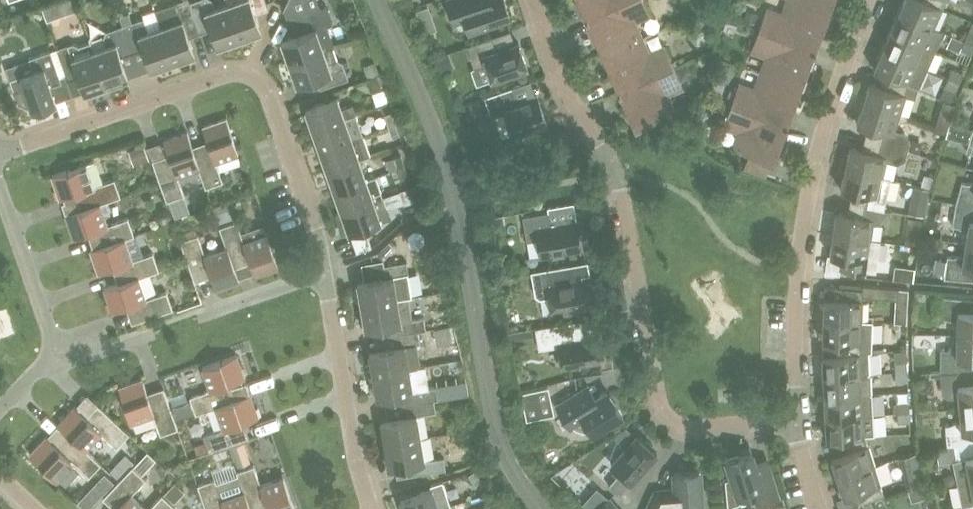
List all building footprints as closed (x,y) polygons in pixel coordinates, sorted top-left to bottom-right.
[(62,14),(57,0),(42,6),(47,20),(62,14)] [(199,28),(189,1),(189,0),(179,0),(176,1),(154,9),(155,10),(161,26),(173,60),(195,52),(188,32),(199,28)] [(189,1),(199,28),(210,24),(217,44),(239,37),(227,2),(215,6),(213,0),(191,0),(189,1)] [(239,37),(261,29),(254,9),(267,4),(266,0),(226,0),(227,2),(239,37)] [(297,18),(301,32),(297,33),(293,35),(281,39),(289,61),(332,46),(334,45),(327,24),(331,23),(332,17),(329,9),(325,5),(321,7),(310,10),(306,0),(288,0),(283,9),(295,14),(297,18)] [(454,22),(464,18),(469,31),(510,17),(504,0),(447,0),(454,22)] [(586,17),(625,0),(579,0),(586,17)] [(644,0),(625,0),(586,17),(603,54),(651,32),(641,36),(633,20),(649,13),(649,15),(651,14),(644,0)] [(758,28),(815,49),(829,12),(797,0),(788,0),(783,15),(767,9),(768,7),(767,6),(758,28)] [(833,0),(797,0),(829,12),(833,0)] [(927,0),(903,0),(899,11),(934,26),(942,7),(927,0)] [(424,5),(415,9),(420,21),(429,17),(424,5)] [(161,26),(155,10),(143,14),(144,17),(123,24),(132,52),(144,48),(151,68),(173,60),(161,26)] [(746,11),(743,19),(753,23),(757,15),(746,11)] [(930,35),(934,26),(899,11),(890,29),(935,49),(938,42),(936,38),(930,35)] [(95,50),(106,83),(128,75),(121,55),(132,52),(123,24),(106,30),(103,36),(107,46),(95,50)] [(801,87),(815,49),(758,28),(750,51),(751,51),(752,49),(768,55),(762,72),(751,68),(801,87)] [(935,49),(890,29),(882,48),(927,68),(935,49)] [(964,39),(972,43),(972,33),(967,30),(964,39)] [(651,32),(603,54),(619,90),(674,66),(664,44),(663,45),(664,47),(648,54),(641,37),(652,33),(651,32)] [(497,49),(492,36),(467,45),(473,64),(485,60),(492,79),(528,67),(519,41),(497,49)] [(964,39),(960,47),(972,52),(972,50),(972,43),(964,39)] [(103,84),(106,83),(95,50),(91,40),(79,44),(73,42),(69,43),(56,47),(65,74),(66,75),(77,71),(84,91),(87,90),(88,93),(91,94),(103,90),(104,87),(103,84)] [(297,83),(313,77),(317,76),(321,87),(349,78),(343,61),(337,58),(332,46),(289,61),(297,83)] [(927,68),(882,48),(874,67),(885,72),(909,83),(918,86),(927,68)] [(32,109),(56,101),(49,81),(60,77),(51,49),(29,57),(33,70),(10,79),(18,102),(32,109)] [(435,59),(439,70),(453,64),(449,53),(435,59)] [(380,58),(366,63),(371,76),(383,71),(385,71),(380,58)] [(683,88),(674,66),(619,90),(635,128),(675,110),(675,108),(673,109),(666,93),(681,86),(682,88),(683,88)] [(739,81),(731,103),(787,124),(801,87),(751,68),(750,69),(761,73),(755,90),(739,84),(740,82),(739,81)] [(951,68),(947,76),(959,81),(963,73),(951,68)] [(914,97),(918,86),(909,83),(885,72),(881,85),(869,82),(863,102),(899,113),(905,94),(914,97)] [(374,89),(381,85),(376,74),(368,77),(374,89)] [(959,81),(947,76),(939,95),(951,100),(959,81)] [(547,123),(537,94),(517,101),(512,86),(485,96),(492,116),(505,112),(513,134),(516,134),(519,135),(531,131),(533,128),(547,123)] [(305,107),(313,128),(356,113),(352,104),(342,107),(338,96),(305,107)] [(868,125),(865,137),(890,144),(908,149),(910,140),(905,131),(895,128),(899,113),(863,102),(857,122),(868,125)] [(773,162),(787,124),(731,103),(722,126),(724,126),(724,124),(740,130),(734,147),(732,146),(732,147),(773,162)] [(388,125),(396,122),(392,111),(384,114),(388,125)] [(320,149),(352,137),(363,134),(356,113),(313,128),(320,149)] [(208,142),(193,147),(199,166),(198,166),(206,186),(223,180),(216,160),(238,152),(226,117),(203,126),(208,142)] [(400,134),(396,122),(388,125),(392,136),(400,134)] [(169,156),(153,161),(167,200),(169,199),(175,217),(190,212),(177,173),(198,166),(199,166),(193,147),(187,131),(164,139),(169,156)] [(320,149),(327,169),(359,158),(370,154),(363,134),(352,137),(320,149)] [(908,149),(890,144),(865,137),(862,149),(850,146),(845,166),(882,175),(886,160),(896,163),(905,158),(908,149)] [(913,139),(910,148),(920,151),(922,141),(913,139)] [(133,162),(148,157),(143,144),(128,150),(133,162)] [(405,165),(401,154),(393,156),(397,167),(405,165)] [(359,158),(327,169),(334,189),(366,178),(359,158)] [(121,195),(115,178),(94,185),(86,162),(52,174),(60,198),(76,192),(82,207),(82,208),(100,202),(107,200),(121,195)] [(409,176),(405,165),(397,167),(401,179),(409,176)] [(890,177),(882,175),(845,166),(840,187),(852,190),(850,202),(876,207),(883,208),(890,177)] [(334,189),(341,210),(385,195),(378,174),(366,178),(334,189)] [(966,182),(962,181),(956,202),(972,206),(972,182),(966,182)] [(381,220),(377,209),(386,206),(388,207),(403,201),(404,203),(415,200),(411,186),(400,189),(385,195),(341,210),(336,212),(343,233),(381,220)] [(74,237),(87,232),(90,231),(95,246),(95,247),(125,237),(134,234),(128,217),(108,224),(104,214),(111,212),(107,200),(100,202),(82,208),(82,207),(65,213),(74,237)] [(214,205),(219,221),(233,217),(228,201),(214,205)] [(890,209),(883,208),(876,207),(850,202),(848,214),(836,212),(833,233),(871,238),(873,223),(880,220),(886,216),(890,209)] [(965,242),(972,243),(972,206),(956,202),(952,224),(956,225),(967,230),(965,242)] [(158,209),(156,214),(158,219),(162,221),(167,220),(170,215),(168,210),(164,208),(158,209)] [(527,240),(538,238),(541,255),(580,248),(576,220),(551,224),(548,211),(523,215),(527,240)] [(503,217),(491,219),(493,230),(505,228),(503,217)] [(219,226),(227,246),(233,264),(234,264),(249,258),(255,275),(279,266),(267,232),(244,240),(237,220),(219,226)] [(227,246),(205,254),(198,233),(181,239),(194,278),(210,272),(216,288),(240,280),(234,264),(233,264),(227,246)] [(833,233),(830,254),(842,255),(840,268),(874,270),(879,239),(871,238),(833,233)] [(920,243),(920,236),(906,235),(905,241),(920,243)] [(139,275),(139,276),(159,269),(153,252),(133,259),(125,237),(95,247),(95,246),(90,248),(99,272),(115,266),(120,281),(120,282),(139,275)] [(947,255),(944,277),(972,279),(972,243),(965,242),(964,254),(951,255),(947,255)] [(383,276),(364,280),(357,281),(358,284),(354,287),(356,299),(361,301),(361,304),(408,296),(412,295),(408,273),(409,272),(407,260),(382,264),(383,276)] [(586,279),(581,279),(573,281),(572,278),(569,275),(567,264),(531,270),(535,294),(540,297),(550,295),(553,311),(590,305),(586,279)] [(129,305),(134,321),(173,308),(167,290),(146,298),(139,276),(139,275),(120,282),(120,281),(104,287),(112,311),(129,305)] [(855,283),(854,287),(837,286),(825,285),(824,298),(823,318),(862,320),(863,299),(863,294),(896,297),(894,321),(907,322),(909,287),(899,287),(855,283)] [(972,334),(972,310),(972,305),(972,298),(942,295),(941,317),(945,318),(957,321),(957,333),(972,334)] [(391,322),(393,334),(418,330),(426,328),(424,316),(412,318),(408,296),(361,304),(365,327),(391,322)] [(834,353),(869,351),(871,351),(872,320),(862,320),(823,318),(823,340),(835,340),(834,353)] [(595,335),(584,337),(580,319),(535,327),(539,348),(559,345),(562,366),(600,360),(595,335)] [(519,329),(508,331),(510,342),(517,341),(521,336),(519,329)] [(420,342),(418,330),(393,334),(395,346),(369,350),(373,373),(419,365),(415,343),(420,342)] [(972,370),(972,357),(972,334),(957,333),(957,345),(945,348),(941,348),(940,364),(931,363),(930,371),(931,371),(940,371),(972,370)] [(870,372),(869,351),(834,353),(822,354),(823,375),(870,372)] [(196,413),(216,405),(234,399),(234,398),(229,383),(245,377),(237,353),(202,365),(210,388),(190,395),(196,413)] [(894,362),(895,370),(907,370),(907,361),(894,362)] [(403,392),(405,403),(438,398),(436,386),(423,388),(419,365),(373,373),(377,396),(403,392)] [(908,379),(907,370),(895,370),(895,379),(908,379)] [(959,407),(972,406),(972,382),(972,370),(940,371),(940,375),(942,391),(948,396),(958,395),(959,407)] [(871,392),(870,372),(823,375),(824,395),(871,392)] [(140,428),(157,422),(161,433),(178,427),(164,389),(148,394),(147,392),(142,378),(119,386),(131,421),(133,420),(136,427),(140,428)] [(605,390),(597,396),(589,384),(556,404),(570,427),(574,425),(574,426),(590,430),(590,429),(593,433),(623,414),(615,401),(613,403),(605,390)] [(547,386),(520,392),(526,419),(553,413),(547,386)] [(250,392),(234,398),(234,399),(216,405),(224,427),(203,434),(209,452),(248,438),(242,422),(258,416),(250,392)] [(871,392),(824,395),(826,416),(872,413),(871,392)] [(381,419),(385,442),(421,436),(417,414),(436,411),(434,399),(438,398),(405,403),(407,415),(381,419)] [(897,402),(897,411),(910,410),(909,401),(897,402)] [(75,405),(58,423),(70,435),(71,435),(85,448),(101,431),(117,446),(129,432),(100,404),(88,417),(75,405)] [(959,407),(960,419),(949,423),(945,424),(947,446),(953,445),(972,442),(972,406),(959,407)] [(910,410),(897,411),(898,420),(910,419),(910,410)] [(872,413),(826,416),(827,437),(838,436),(865,434),(873,434),(872,413)] [(619,494),(657,452),(654,448),(653,445),(648,440),(645,441),(637,434),(611,463),(621,472),(609,485),(619,494)] [(865,434),(838,436),(843,452),(831,455),(838,475),(874,463),(865,434)] [(88,476),(92,472),(99,479),(108,469),(85,448),(71,435),(70,435),(59,447),(47,435),(30,453),(56,478),(73,461),(88,476)] [(415,461),(417,473),(446,468),(444,456),(424,459),(421,436),(385,442),(389,465),(415,461)] [(205,440),(193,444),(196,455),(208,451),(205,440)] [(231,445),(238,465),(251,461),(244,441),(231,445)] [(953,445),(956,459),(953,460),(957,482),(972,479),(972,442),(953,445)] [(147,450),(141,456),(150,464),(156,459),(147,450)] [(726,458),(732,476),(725,478),(728,506),(740,502),(738,494),(752,489),(757,504),(779,497),(771,473),(760,477),(751,450),(726,458)] [(900,456),(906,486),(924,482),(917,450),(900,456)] [(187,464),(181,459),(173,468),(179,473),(187,464)] [(874,463),(838,475),(844,495),(856,492),(859,502),(884,494),(874,463)] [(244,490),(250,508),(251,508),(266,503),(269,508),(295,508),(284,476),(261,484),(254,464),(237,470),(244,490)] [(131,494),(146,478),(132,465),(104,495),(117,507),(115,508),(147,508),(131,494)] [(469,473),(475,483),(482,479),(475,469),(469,473)] [(667,488),(664,494),(655,490),(655,489),(653,490),(644,508),(703,508),(700,472),(698,470),(676,472),(674,474),(675,488),(667,488)] [(244,490),(222,498),(215,477),(198,484),(207,508),(252,508),(251,508),(250,508),(244,490)] [(439,508),(451,504),(443,479),(430,484),(431,487),(400,497),(404,508),(435,508),(439,508)] [(962,508),(972,508),(972,479),(957,482),(962,508)] [(175,481),(165,492),(174,502),(185,491),(175,481)] [(176,506),(162,494),(148,508),(173,508),(176,506)] [(609,498),(596,508),(619,508),(609,498)]
